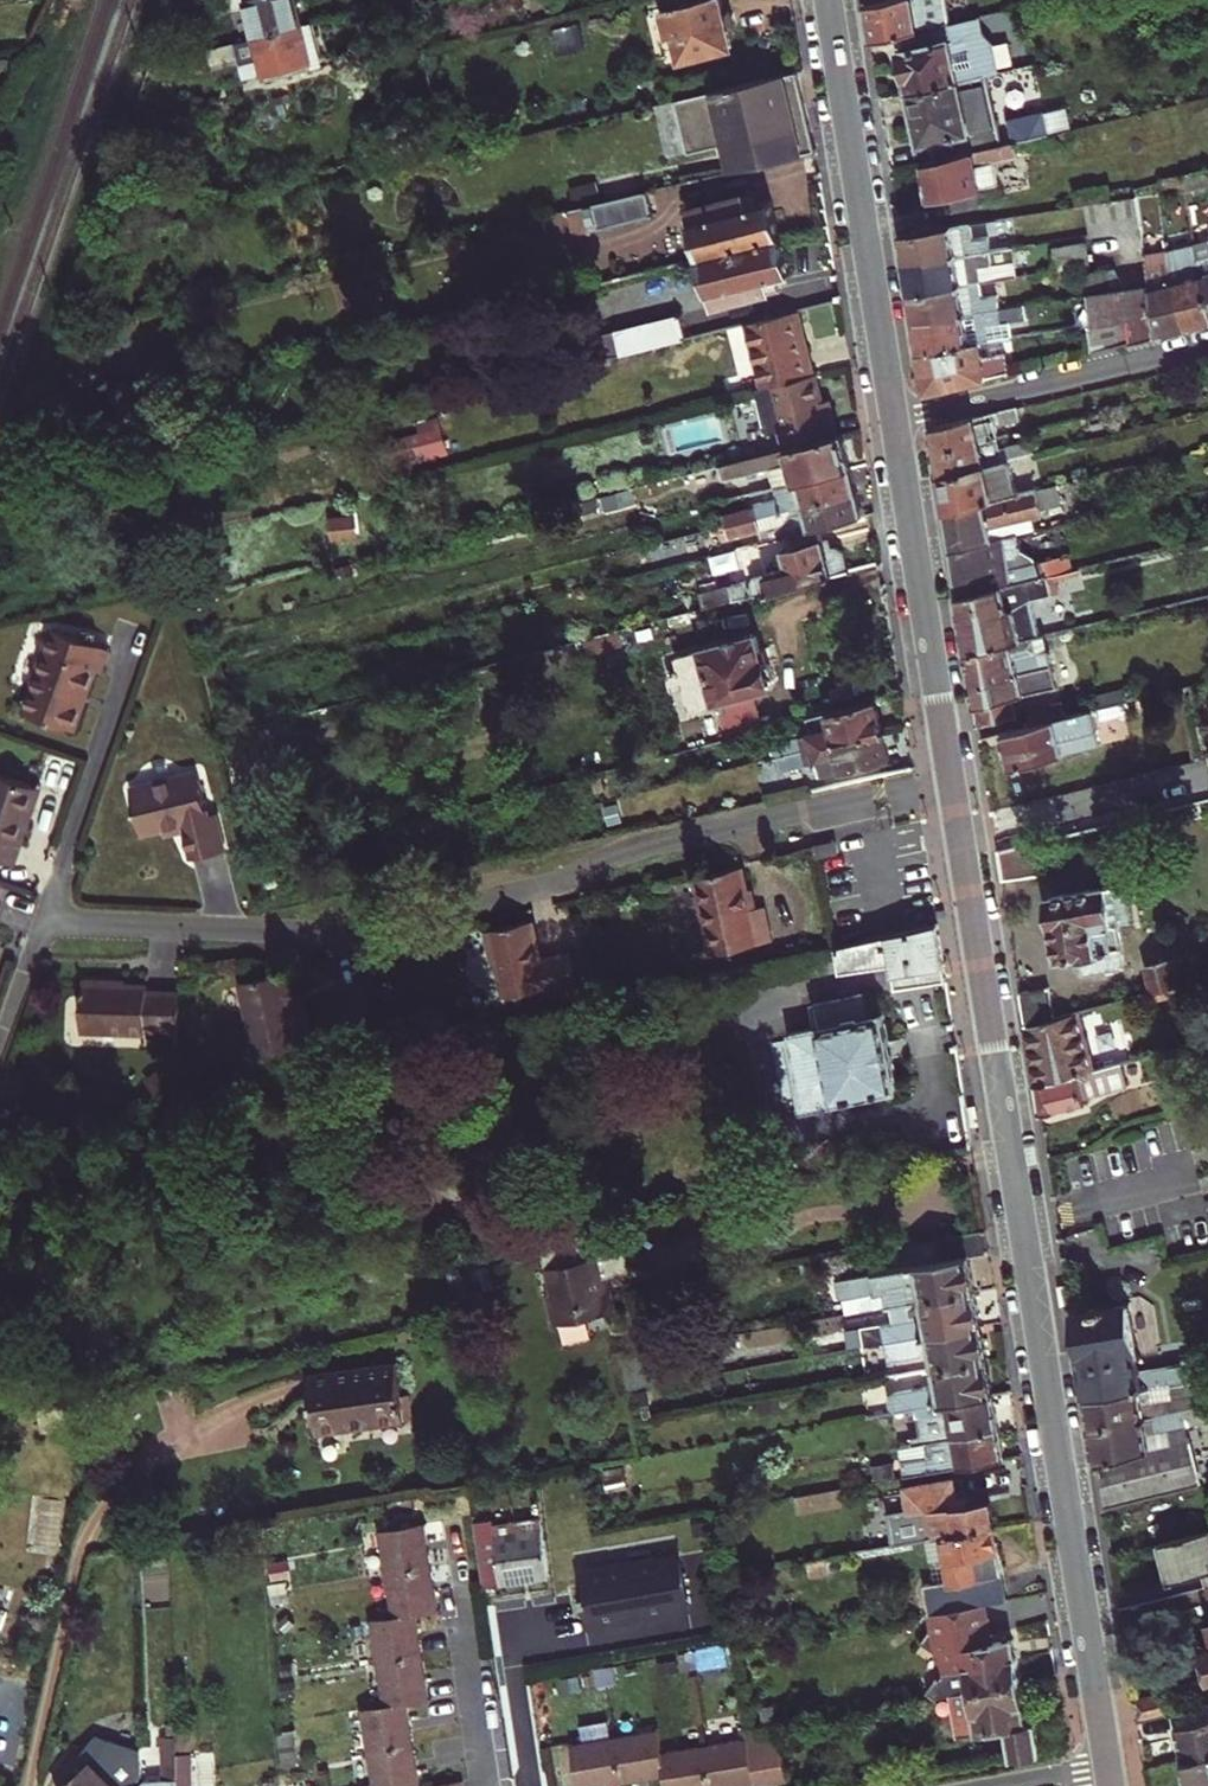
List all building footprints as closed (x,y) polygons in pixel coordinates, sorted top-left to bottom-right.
[(302,27),(295,0),(250,0),(251,2),(246,2),(256,39),(302,27)] [(732,48),(728,29),(725,17),(721,0),(712,0),(691,5),(690,0),(663,0),(671,37),(677,36),(683,60),(732,48)] [(947,0),(891,0),(865,6),(868,25),(871,43),(903,35),(950,24),(947,0)] [(732,15),(725,17),(728,29),(735,28),(734,21),(732,15)] [(907,51),(900,53),(903,66),(910,94),(986,76),(1000,73),(993,44),(984,32),(981,17),(950,24),(903,35),(907,51)] [(232,45),(235,59),(239,58),(245,80),(264,74),(266,82),(320,67),(324,64),(313,23),(302,27),(256,39),(232,45)] [(207,51),(204,39),(188,44),(191,56),(207,51)] [(232,45),(210,51),(214,65),(235,59),(232,45)] [(170,62),(188,57),(185,51),(168,56),(170,62)] [(804,103),(797,73),(676,101),(688,154),(726,145),(733,172),(816,152),(804,103)] [(1002,146),(986,76),(910,94),(916,122),(913,123),(915,133),(917,143),(921,142),(921,145),(933,143),(937,160),(1002,146)] [(674,102),(657,106),(666,154),(684,151),(674,102)] [(1044,111),(1009,119),(1014,142),(1050,135),(1044,111)] [(1014,142),(1002,146),(937,160),(924,164),(928,186),(930,199),(950,195),(953,214),(983,209),(982,201),(980,189),(987,187),(999,185),(996,162),(1018,157),(1014,142)] [(1183,174),(1160,180),(1162,190),(1179,186),(1186,188),(1183,174)] [(1108,185),(1074,191),(1077,208),(1085,206),(1102,204),(1111,202),(1109,190),(1108,185)] [(599,200),(595,186),(571,192),(575,206),(599,200)] [(990,199),(987,187),(980,189),(982,201),(990,199)] [(1130,200),(1128,187),(1109,190),(1111,202),(1120,201),(1130,200)] [(568,211),(573,235),(655,217),(649,192),(568,211)] [(753,193),(743,196),(746,207),(756,205),(755,198),(753,193)] [(695,260),(779,238),(770,201),(756,205),(746,207),(743,196),(692,209),(694,221),(686,223),(695,260)] [(1130,200),(1120,201),(1125,230),(1141,228),(1136,199),(1130,200)] [(1125,230),(1120,201),(1111,202),(1102,204),(1106,234),(1125,230)] [(1106,234),(1102,204),(1085,206),(1090,236),(1106,234)] [(988,238),(973,240),(971,224),(901,234),(903,251),(905,264),(991,251),(988,238)] [(789,275),(779,238),(695,260),(704,297),(713,294),(716,306),(768,293),(765,281),(775,279),(789,275)] [(1195,244),(1207,295),(1207,241),(1195,244)] [(1088,242),(1053,247),(1057,271),(1091,265),(1088,242)] [(1181,305),(1187,329),(1201,326),(1207,324),(1207,295),(1195,244),(1168,251),(1181,305)] [(991,251),(905,264),(907,274),(910,293),(980,282),(1017,276),(1013,247),(991,251)] [(1155,316),(1158,336),(1172,333),(1187,329),(1181,305),(1166,251),(1145,255),(1150,286),(1155,316)] [(1128,290),(1117,271),(1117,268),(1087,272),(1091,296),(1128,290)] [(775,279),(765,281),(768,293),(777,290),(776,285),(775,279)] [(983,298),(980,282),(910,293),(912,310),(914,323),(1000,310),(998,295),(983,298)] [(1091,296),(1095,325),(1131,319),(1155,316),(1150,286),(1128,290),(1091,296)] [(1004,324),(1029,321),(1026,306),(1000,310),(914,323),(917,336),(919,352),(981,343),(991,341),(988,327),(1004,324)] [(764,388),(815,376),(810,355),(807,356),(804,344),(796,312),(748,324),(764,388)] [(599,360),(687,338),(681,315),(593,337),(599,360)] [(1155,316),(1131,319),(1134,342),(1158,336),(1155,316)] [(1088,326),(1092,353),(1134,342),(1131,319),(1095,325),(1088,326)] [(1005,339),(1004,324),(988,327),(991,341),(1005,339)] [(1010,373),(1007,353),(983,358),(981,343),(919,352),(922,371),(926,394),(1010,373)] [(772,453),(838,436),(832,413),(830,401),(822,403),(815,376),(764,388),(756,390),(772,453)] [(1020,420),(1017,408),(932,428),(934,442),(936,453),(999,438),(996,428),(1020,420)] [(412,462),(446,453),(438,421),(418,426),(420,437),(407,439),(412,462)] [(772,453),(690,474),(694,488),(770,469),(775,488),(851,468),(847,454),(842,434),(838,436),(772,453)] [(1001,449),(999,438),(936,453),(938,466),(940,477),(987,465),(986,459),(1000,455),(1003,455),(1001,449)] [(1010,446),(1013,459),(1035,454),(1032,441),(1010,446)] [(1013,459),(1010,446),(1001,449),(1003,455),(1000,455),(1002,462),(1009,460),(1013,459)] [(945,512),(1018,495),(1009,460),(1002,462),(987,465),(940,477),(943,498),(945,512)] [(731,524),(857,491),(854,481),(851,468),(775,488),(778,498),(754,504),(755,508),(728,514),(731,524)] [(1033,518),(1044,515),(1042,510),(1063,505),(1058,485),(1018,495),(945,512),(948,528),(951,551),(1019,535),(1036,531),(1033,518)] [(636,502),(632,489),(604,497),(607,510),(636,502)] [(861,505),(857,491),(731,524),(733,534),(760,527),(764,542),(793,534),(819,528),(863,516),(861,505)] [(1064,511),(1063,505),(1042,510),(1044,515),(1064,511)] [(330,521),(332,537),(352,535),(351,519),(330,521)] [(825,550),(819,528),(793,534),(796,549),(786,552),(790,569),(757,578),(754,583),(755,587),(749,588),(748,582),(741,584),(700,594),(704,609),(848,572),(845,559),(843,553),(835,548),(830,549),(825,550)] [(1058,558),(1036,563),(1035,559),(1021,551),(1019,535),(951,551),(955,574),(959,598),(1057,574),(1062,573),(1059,561),(1058,558)] [(757,578),(790,569),(786,552),(776,554),(778,562),(750,569),(741,584),(748,582),(749,588),(755,587),(754,583),(757,578)] [(1069,559),(1059,561),(1062,573),(1072,570),(1069,559)] [(331,572),(316,576),(319,587),(333,583),(331,572)] [(1067,591),(1062,573),(1057,574),(1062,593),(1067,591)] [(1062,593),(1057,574),(959,598),(964,631),(967,654),(1031,638),(1040,636),(1032,600),(1062,593)] [(639,643),(655,639),(652,627),(637,631),(639,643)] [(55,628),(24,711),(74,729),(81,711),(96,669),(102,671),(110,648),(55,628)] [(622,634),(585,644),(588,655),(625,646),(622,634)] [(717,699),(718,703),(709,705),(719,742),(763,730),(753,693),(770,689),(770,685),(773,680),(771,672),(770,665),(764,664),(757,637),(749,638),(748,635),(740,638),(741,640),(704,650),(712,678),(703,681),(708,701),(717,699)] [(1011,698),(1059,688),(1050,651),(1035,655),(1031,638),(967,654),(973,691),(979,726),(1016,718),(1011,698)] [(222,665),(210,668),(214,682),(225,678),(222,665)] [(1101,708),(1130,701),(1126,688),(1097,695),(1101,708)] [(879,714),(876,701),(807,719),(812,735),(772,745),(776,759),(883,731),(879,714)] [(1101,708),(1099,708),(1102,719),(1133,711),(1130,701),(1101,708)] [(1030,711),(1035,725),(1066,717),(1062,702),(1030,711)] [(1035,725),(1003,734),(1009,757),(1012,769),(1102,745),(1093,710),(1066,717),(1035,725)] [(822,774),(890,757),(888,749),(883,731),(776,759),(779,773),(819,762),(822,774)] [(0,774),(0,860),(8,863),(15,843),(22,845),(30,822),(24,819),(35,786),(0,774)] [(198,774),(131,790),(142,835),(158,831),(183,825),(192,859),(225,851),(216,815),(209,816),(198,774)] [(607,791),(604,776),(593,779),(596,794),(607,791)] [(67,796),(70,790),(54,784),(51,789),(67,796)] [(35,786),(24,819),(30,822),(42,789),(35,786)] [(1200,801),(1187,805),(1178,807),(1182,821),(1205,816),(1200,801)] [(1027,824),(996,832),(999,851),(1032,843),(1027,824)] [(818,857),(839,852),(836,842),(815,845),(818,857)] [(18,858),(22,845),(15,843),(8,863),(15,865),(18,858)] [(999,851),(1003,881),(1038,875),(1032,843),(999,851)] [(713,955),(773,941),(765,907),(751,910),(742,868),(706,876),(695,878),(713,955)] [(1129,886),(1050,898),(1055,927),(1060,960),(1081,956),(1084,974),(1126,968),(1118,925),(1135,922),(1129,886)] [(542,960),(533,921),(499,929),(487,931),(494,962),(497,962),(505,997),(547,989),(547,992),(579,985),(572,953),(542,960)] [(891,963),(896,990),(947,981),(940,936),(939,926),(838,948),(842,971),(891,963)] [(830,950),(834,973),(842,971),(838,948),(830,950)] [(710,977),(714,997),(834,973),(830,950),(774,963),(710,977)] [(1176,960),(1183,984),(1195,981),(1188,957),(1176,960)] [(1148,967),(1155,991),(1180,985),(1183,984),(1176,960),(1148,967)] [(278,975),(241,983),(257,1055),(313,1043),(306,1009),(297,1011),(289,973),(278,975)] [(113,982),(84,980),(81,1031),(146,1034),(146,1028),(179,1030),(180,995),(148,994),(148,987),(117,986),(113,986),(113,982)] [(1182,994),(1180,985),(1155,991),(1158,1001),(1182,994)] [(1050,989),(1021,993),(1026,1026),(1055,1019),(1050,989)] [(819,1028),(791,1033),(806,1106),(817,1103),(818,1112),(844,1107),(842,1098),(900,1086),(893,1053),(885,1014),(870,1017),(865,993),(814,1004),(819,1028)] [(1032,1063),(1036,1087),(1094,1071),(1078,1012),(1055,1019),(1026,1026),(1032,1063)] [(394,1037),(405,1034),(401,1018),(391,1020),(394,1037)] [(1124,1052),(1123,1038),(1091,1038),(1091,1053),(1124,1052)] [(1087,1104),(1086,1097),(1129,1087),(1123,1063),(1094,1071),(1036,1087),(1039,1106),(1041,1116),(1087,1104)] [(160,1073),(145,1083),(153,1092),(167,1082),(160,1073)] [(18,1112),(0,1107),(0,1124),(14,1128),(18,1112)] [(630,1271),(620,1226),(541,1244),(546,1269),(550,1268),(555,1293),(546,1295),(553,1324),(615,1311),(611,1288),(606,1289),(603,1277),(630,1271)] [(990,1252),(987,1231),(940,1239),(872,1252),(875,1273),(839,1280),(840,1295),(844,1298),(847,1315),(886,1308),(886,1307),(893,1306),(976,1291),(972,1270),(970,1255),(990,1252)] [(434,1304),(445,1302),(442,1286),(431,1287),(434,1304)] [(887,1342),(982,1325),(979,1308),(976,1291),(893,1306),(895,1322),(864,1328),(867,1346),(887,1342)] [(1131,1304),(1110,1307),(1109,1303),(1090,1306),(1090,1310),(1074,1313),(1076,1326),(1088,1396),(1145,1386),(1207,1375),(1207,1353),(1182,1359),(1183,1364),(1139,1371),(1137,1359),(1140,1359),(1131,1304)] [(985,1344),(982,1325),(887,1342),(890,1359),(933,1352),(936,1369),(988,1359),(985,1344)] [(850,1349),(867,1346),(864,1328),(863,1326),(847,1330),(850,1349)] [(870,1363),(890,1359),(887,1342),(867,1346),(870,1363)] [(649,1367),(665,1364),(663,1351),(647,1354),(649,1367)] [(992,1380),(988,1359),(936,1369),(937,1374),(934,1378),(936,1386),(940,1391),(934,1392),(929,1387),(900,1392),(895,1397),(897,1408),(903,1410),(917,1408),(994,1394),(992,1380)] [(403,1395),(398,1364),(310,1376),(318,1431),(406,1418),(403,1395)] [(684,1366),(673,1369),(674,1380),(686,1378),(684,1366)] [(1199,1407),(1197,1395),(1207,1394),(1207,1375),(1145,1386),(1088,1396),(1091,1413),(1094,1429),(1148,1417),(1185,1410),(1185,1409),(1199,1407)] [(647,1391),(633,1394),(637,1418),(652,1416),(647,1391)] [(403,1395),(406,1418),(414,1418),(411,1393),(403,1395)] [(998,1414),(994,1394),(917,1408),(922,1435),(912,1437),(914,1445),(1001,1429),(998,1414)] [(782,1397),(770,1400),(772,1411),(785,1408),(782,1397)] [(1187,1427),(1207,1422),(1204,1405),(1199,1407),(1185,1409),(1185,1410),(1148,1417),(1094,1429),(1099,1462),(1152,1449),(1190,1439),(1187,1427)] [(1003,1444),(1001,1429),(914,1445),(902,1447),(907,1476),(1006,1458),(1003,1444)] [(1152,1449),(1099,1462),(1101,1473),(1106,1508),(1202,1485),(1190,1439),(1152,1449)] [(877,1479),(894,1476),(892,1464),(875,1468),(877,1479)] [(626,1486),(623,1469),(605,1472),(609,1490),(626,1486)] [(944,1536),(995,1526),(993,1515),(991,1503),(969,1507),(967,1499),(957,1501),(953,1480),(908,1488),(911,1511),(900,1513),(902,1524),(884,1528),(885,1531),(888,1546),(944,1536)] [(492,1521),(475,1523),(481,1564),(485,1587),(550,1577),(542,1519),(493,1527),(492,1521)] [(387,1575),(432,1568),(424,1524),(379,1531),(387,1575)] [(925,1585),(930,1614),(987,1604),(1009,1600),(1001,1558),(995,1526),(944,1536),(953,1581),(925,1585)] [(885,1531),(865,1535),(843,1539),(845,1554),(888,1546),(885,1531)] [(1163,1543),(1168,1563),(1172,1580),(1205,1572),(1207,1581),(1207,1532),(1163,1543)] [(679,1554),(616,1566),(583,1572),(587,1595),(584,1595),(585,1599),(586,1603),(589,1602),(593,1624),(689,1606),(679,1554)] [(829,1557),(808,1561),(811,1575),(832,1572),(829,1557)] [(270,1576),(282,1574),(280,1561),(268,1563),(270,1576)] [(417,1615),(439,1611),(432,1568),(387,1575),(394,1618),(417,1615)] [(270,1585),(271,1594),(289,1592),(287,1582),(270,1585)] [(289,1592),(271,1594),(273,1604),(290,1601),(289,1592)] [(954,1693),(1021,1681),(1017,1659),(1007,1661),(1003,1641),(994,1643),(987,1604),(930,1614),(933,1628),(922,1642),(937,1651),(941,1673),(928,1691),(936,1697),(954,1693)] [(394,1618),(371,1621),(378,1664),(423,1657),(417,1615),(394,1618)] [(1007,1661),(1017,1659),(1015,1651),(1013,1639),(1003,1641),(1007,1661)] [(680,1655),(683,1672),(702,1668),(699,1652),(680,1655)] [(408,1704),(430,1700),(423,1657),(378,1664),(385,1706),(408,1704)] [(676,1662),(659,1665),(661,1675),(677,1672),(676,1662)] [(595,1669),(598,1686),(617,1683),(614,1667),(595,1669)] [(276,1671),(277,1681),(295,1677),(293,1668),(276,1671)] [(295,1677),(277,1681),(279,1690),(297,1687),(295,1677)] [(1015,1758),(1040,1753),(1034,1723),(1028,1724),(1026,1714),(1021,1681),(954,1693),(960,1735),(1009,1726),(1015,1758)] [(1134,1701),(1138,1722),(1173,1712),(1177,1712),(1173,1691),(1134,1701)] [(385,1706),(362,1710),(370,1753),(415,1745),(408,1704),(385,1706)] [(1185,1760),(1207,1754),(1207,1704),(1177,1712),(1173,1712),(1180,1741),(1185,1760)] [(761,1709),(764,1723),(777,1721),(774,1706),(761,1709)] [(164,1779),(145,1780),(140,1785),(179,1785),(176,1724),(169,1724),(169,1736),(163,1736),(164,1779)] [(788,1779),(779,1725),(747,1731),(748,1739),(756,1784),(788,1779)] [(285,1767),(301,1764),(295,1730),(280,1732),(285,1767)] [(663,1753),(659,1731),(616,1738),(623,1783),(649,1778),(666,1775),(662,1753),(663,1753)] [(142,1776),(142,1751),(97,1737),(87,1749),(95,1757),(87,1766),(66,1785),(133,1785),(142,1776)] [(616,1738),(572,1745),(579,1785),(604,1785),(623,1783),(616,1738)] [(748,1739),(705,1746),(711,1785),(744,1785),(756,1784),(748,1739)] [(415,1745),(370,1753),(375,1785),(422,1785),(415,1745)] [(705,1746),(663,1753),(666,1775),(668,1785),(711,1785),(705,1746)] [(87,1766),(95,1757),(87,1749),(79,1758),(87,1766)] [(179,1773),(192,1772),(193,1754),(178,1753),(179,1773)] [(1185,1760),(1192,1785),(1207,1785),(1207,1754),(1185,1760)] [(192,1772),(179,1773),(179,1785),(193,1785),(192,1772)]
